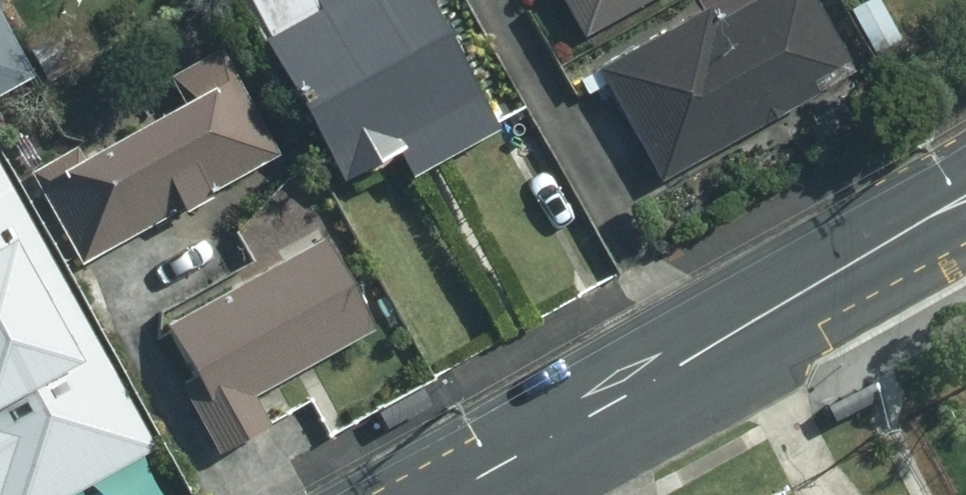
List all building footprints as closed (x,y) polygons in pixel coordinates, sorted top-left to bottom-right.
[(422,0),(296,0),(268,16),(275,29),(257,39),(338,181),(392,151),(408,181),(497,131),(422,0)] [(580,35),(643,0),(561,0),(580,35)] [(658,180),(851,71),(812,0),(747,0),(713,19),(704,5),(595,66),(658,180)] [(845,9),(872,54),(898,39),(877,0),(861,0),(845,9)] [(24,75),(0,30),(0,88),(24,75)] [(26,171),(77,263),(276,154),(216,47),(167,74),(182,100),(75,158),(69,147),(26,171)] [(0,171),(0,494),(34,494),(140,441),(0,171)] [(369,331),(319,239),(163,324),(190,375),(178,382),(217,453),(269,424),(253,394),(369,331)] [(893,401),(884,383),(839,407),(848,425),(893,401)] [(422,410),(413,392),(369,417),(378,435),(422,410)]
